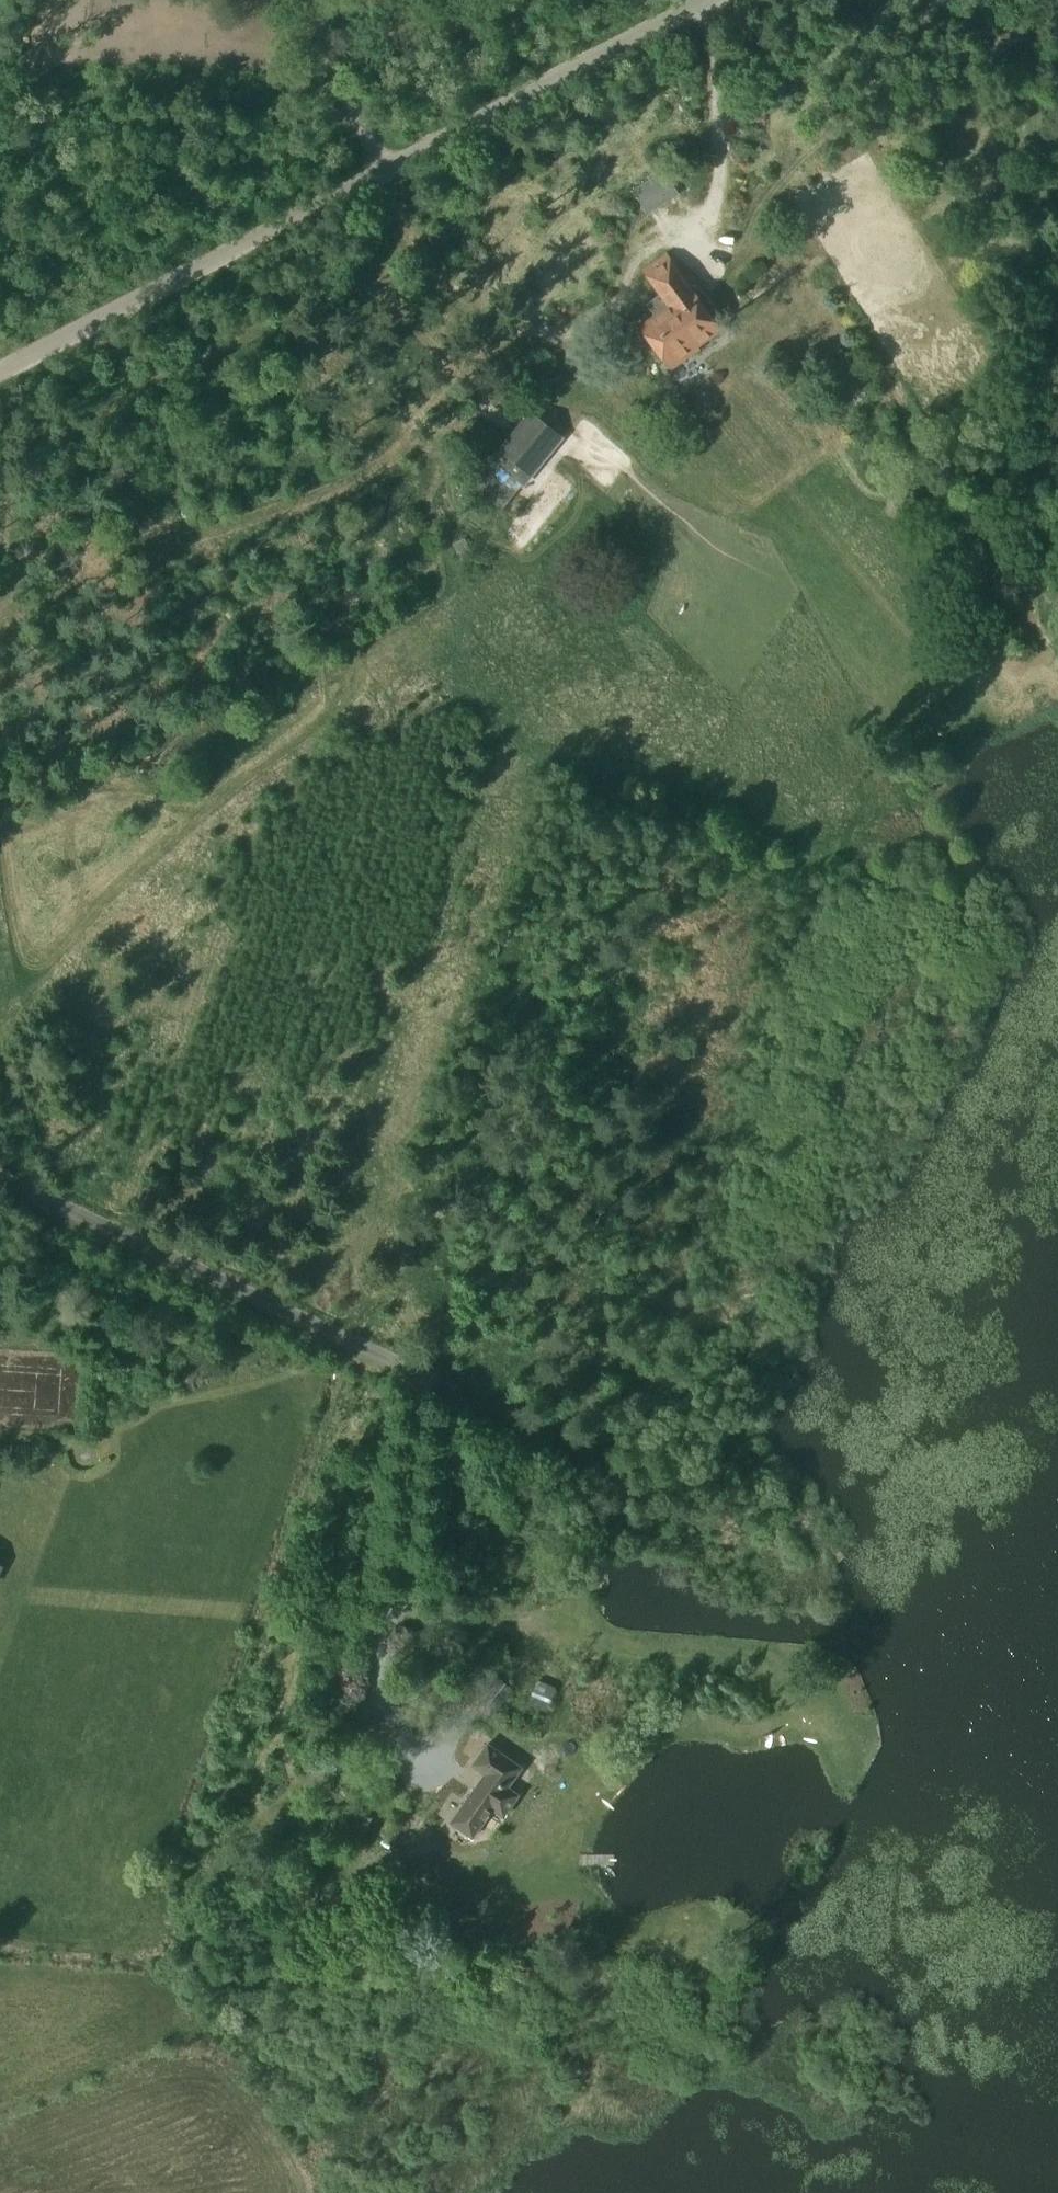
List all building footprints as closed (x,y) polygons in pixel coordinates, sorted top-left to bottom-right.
[(665,171),(649,181),(664,205),(680,195),(665,171)] [(719,328),(666,254),(645,269),(663,294),(653,302),(661,313),(642,327),(671,367),(668,369),(679,386),(691,377),(679,361),(697,348),(695,345),(719,328)] [(532,409),(498,449),(533,476),(566,437),(532,409)] [(487,465),(472,484),(503,509),(518,490),(487,465)] [(498,1675),(477,1699),(492,1712),(513,1689),(498,1675)] [(485,1773),(451,1822),(469,1834),(473,1837),(492,1810),(503,1817),(519,1794),(517,1792),(509,1786),(522,1768),(506,1755),(488,1743),(472,1764),(485,1773)]
